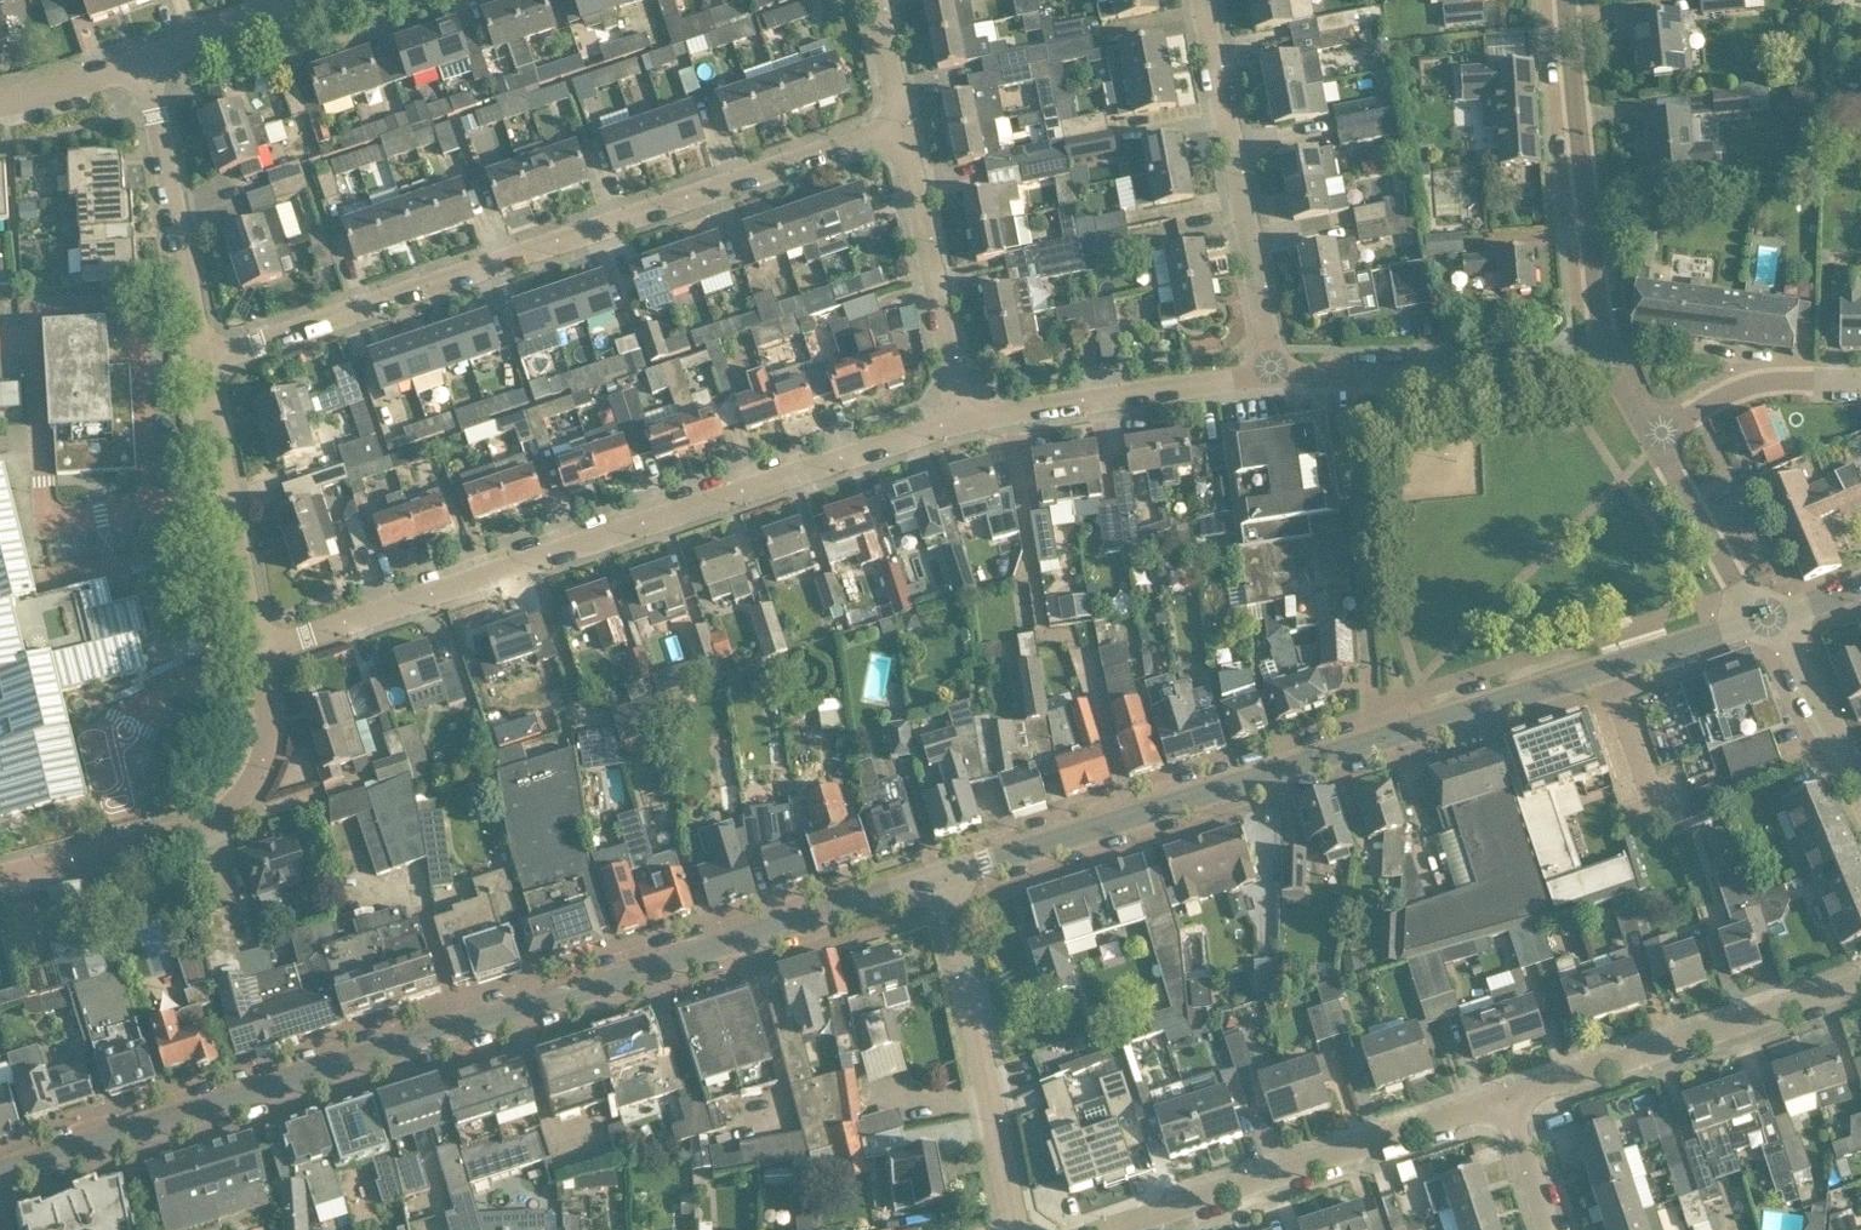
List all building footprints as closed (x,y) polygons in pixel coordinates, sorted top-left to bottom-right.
[(44,3),(52,27),(69,21),(62,0),(53,0),(44,3)] [(91,21),(122,10),(119,0),(84,0),(91,21)] [(122,10),(152,0),(119,0),(122,10)] [(527,40),(555,30),(545,0),(526,0),(515,4),(527,40)] [(613,11),(609,0),(576,0),(586,31),(604,25),(606,32),(619,27),(613,11)] [(613,11),(642,1),(642,0),(609,0),(613,11)] [(771,7),(769,0),(754,0),(758,11),(771,7)] [(924,2),(931,36),(975,27),(970,0),(953,0),(952,0),(932,0),(924,2)] [(1018,18),(1023,17),(1040,14),(1037,0),(1014,0),(1018,18)] [(1099,5),(1102,19),(1119,16),(1119,18),(1157,11),(1155,0),(1115,0),(1115,2),(1099,5)] [(1311,0),(1250,0),(1256,30),(1315,19),(1311,0)] [(1703,16),(1745,12),(1745,9),(1744,0),(1702,0),(1703,16)] [(787,18),(789,24),(814,16),(809,2),(789,9),(792,16),(787,18)] [(11,39),(0,3),(0,43),(11,39)] [(515,4),(484,14),(497,50),(508,46),(517,71),(519,78),(515,79),(519,92),(519,93),(525,91),(539,86),(540,86),(537,79),(535,72),(533,66),(534,65),(526,40),(527,40),(515,4)] [(711,11),(718,33),(741,25),(734,4),(711,11)] [(1316,19),(1319,34),(1349,28),(1349,29),(1384,22),(1381,7),(1316,19)] [(767,31),(789,24),(787,18),(792,16),(789,9),(763,18),(767,31)] [(678,13),(664,18),(674,47),(674,48),(686,44),(686,43),(706,37),(718,33),(711,11),(689,19),(681,22),(678,13)] [(1695,13),(1679,15),(1678,13),(1635,18),(1641,76),(1693,70),(1689,34),(1697,33),(1695,13)] [(1046,46),(1046,47),(1090,38),(1087,20),(1054,26),(1053,21),(1042,23),(1043,30),(1042,30),(1046,46)] [(718,33),(706,37),(710,51),(755,36),(751,21),(741,25),(718,33)] [(427,33),(439,69),(444,84),(474,74),(477,82),(490,77),(486,64),(472,69),(457,23),(427,33)] [(975,27),(931,36),(938,69),(965,64),(965,63),(982,60),(985,75),(1000,72),(1033,65),(1030,50),(1029,48),(1008,53),(1006,43),(998,44),(991,46),(989,37),(978,39),(975,27)] [(1352,45),(1349,29),(1349,28),(1319,34),(1322,51),(1352,45)] [(410,79),(439,69),(427,33),(398,43),(410,79)] [(623,42),(628,56),(650,49),(645,34),(623,42)] [(1122,47),(1107,51),(1109,60),(1113,83),(1169,72),(1162,36),(1121,44),(1122,47)] [(1090,38),(1046,47),(1049,62),(1050,66),(1062,64),(1088,59),(1094,57),(1094,53),(1090,38)] [(606,64),(628,56),(623,42),(601,49),(606,64)] [(1046,46),(1030,50),(1033,65),(1049,62),(1046,47),(1046,46)] [(679,62),(674,48),(674,47),(642,58),(647,72),(679,62)] [(1263,63),(1269,94),(1305,87),(1301,70),(1321,66),(1318,52),(1286,58),(1263,63)] [(341,63),(354,101),(383,91),(370,53),(341,63)] [(561,64),(535,72),(537,79),(540,86),(544,85),(565,77),(585,71),(580,57),(561,64)] [(807,68),(819,104),(848,95),(836,58),(807,68)] [(613,68),(618,83),(641,74),(636,59),(613,68)] [(755,82),(792,69),(789,60),(752,72),(755,82)] [(314,86),(301,90),(309,114),(312,124),(327,119),(324,111),(354,101),(341,63),(327,67),(325,61),(311,66),(313,72),(310,73),(314,86)] [(1000,72),(985,75),(988,88),(998,86),(998,89),(1003,88),(1036,81),(1042,113),(1043,113),(1058,110),(1050,66),(1049,62),(1033,65),(1000,72)] [(1494,67),(1461,70),(1463,92),(1463,94),(1496,91),(1499,129),(1499,133),(1502,167),(1516,166),(1540,164),(1538,130),(1536,97),(1535,89),(1533,63),(1494,66),(1494,67)] [(595,91),(618,83),(613,68),(576,80),(584,103),(598,98),(595,91)] [(694,68),(680,73),(687,94),(701,90),(694,68)] [(778,77),(791,114),(819,104),(807,68),(778,77)] [(1169,72),(1113,83),(1121,118),(1135,115),(1151,112),(1176,107),(1169,72)] [(514,77),(495,83),(500,98),(519,92),(515,79),(514,77)] [(749,87),(761,123),(791,114),(778,77),(749,87)] [(292,119),(309,114),(301,90),(299,91),(295,79),(280,84),(292,119)] [(214,87),(211,88),(216,102),(226,99),(221,84),(214,87)] [(539,86),(525,91),(532,111),(555,102),(571,97),(566,84),(551,90),(541,93),(539,86)] [(1305,87),(1269,94),(1275,126),(1299,121),(1311,119),(1328,116),(1322,84),(1319,84),(1305,87)] [(1808,84),(1794,93),(1803,105),(1816,96),(1808,84)] [(947,115),(943,116),(946,129),(950,128),(951,132),(995,123),(1005,121),(998,89),(998,86),(988,88),(970,92),(968,92),(944,97),(947,115)] [(732,133),(761,123),(749,87),(720,97),(732,133)] [(500,98),(496,99),(499,107),(501,107),(503,113),(500,114),(502,121),(527,112),(532,111),(525,91),(519,93),(519,92),(500,98)] [(450,100),(455,115),(478,107),(473,92),(450,100)] [(1747,92),(1715,96),(1717,116),(1749,112),(1747,92)] [(413,127),(411,127),(412,128),(432,123),(455,115),(450,100),(426,108),(424,100),(406,106),(413,127)] [(203,118),(213,146),(267,127),(263,116),(247,121),(242,106),(203,118)] [(499,107),(476,115),(481,128),(502,121),(500,114),(503,113),(501,107),(499,107)] [(663,117),(675,153),(704,143),(692,107),(663,117)] [(1365,109),(1335,114),(1338,130),(1367,124),(1365,109)] [(951,134),(947,135),(950,147),(954,147),(957,165),(984,159),(987,174),(987,175),(1019,168),(1066,159),(1063,142),(1060,123),(1058,110),(1043,113),(1045,124),(1049,144),(1001,154),(995,123),(951,132),(951,134)] [(1701,175),(1728,172),(1725,146),(1691,149),(1688,112),(1670,113),(1645,115),(1651,174),(1676,172),(1693,171),(1693,169),(1701,169),(1701,175)] [(1039,114),(1018,118),(1020,126),(1020,129),(1021,130),(1042,126),(1040,115),(1039,114)] [(1060,123),(1063,142),(1109,133),(1105,114),(1061,122),(1060,123)] [(406,115),(361,129),(364,137),(368,135),(370,142),(381,139),(410,129),(412,128),(411,127),(410,128),(406,115)] [(476,115),(462,119),(466,133),(481,128),(476,115)] [(634,127),(646,162),(675,153),(663,117),(634,127)] [(1367,124),(1338,130),(1341,146),(1370,141),(1400,135),(1397,119),(1368,124),(1367,124)] [(326,123),(314,127),(319,143),(331,139),(326,123)] [(412,144),(414,151),(440,142),(444,155),(461,149),(452,123),(434,129),(432,123),(412,128),(410,129),(413,136),(415,135),(418,142),(412,144)] [(273,147),(267,127),(213,146),(222,174),(242,168),(246,180),(265,174),(258,152),(273,147)] [(616,173),(646,162),(634,127),(604,137),(616,173)] [(346,151),(370,142),(368,135),(364,137),(361,129),(341,136),(346,151)] [(388,160),(414,151),(412,144),(418,142),(415,135),(413,136),(410,129),(381,139),(388,160)] [(1109,133),(1063,142),(1066,159),(1067,162),(1117,153),(1113,133),(1109,133)] [(1125,148),(1132,179),(1187,168),(1181,136),(1144,144),(1125,148)] [(319,143),(303,148),(307,162),(323,157),(319,143)] [(519,166),(531,201),(559,192),(548,156),(543,144),(514,154),(519,166)] [(354,154),(360,170),(383,162),(377,146),(354,154)] [(548,156),(559,192),(589,182),(577,146),(548,156)] [(1281,158),(1288,190),(1323,183),(1326,183),(1340,180),(1333,147),(1281,158)] [(1428,150),(1416,150),(1417,178),(1430,178),(1428,150)] [(68,163),(69,178),(124,175),(124,174),(116,174),(116,163),(123,162),(123,160),(121,160),(121,153),(99,154),(99,153),(69,155),(70,163),(68,163)] [(337,178),(360,170),(354,154),(331,163),(337,178)] [(1066,159),(1019,168),(1022,185),(1055,178),(1060,210),(1075,207),(1066,159)] [(267,172),(272,188),(306,177),(301,161),(267,172)] [(33,164),(22,165),(23,177),(34,177),(33,164)] [(502,211),(531,201),(519,166),(490,176),(502,211)] [(11,222),(8,167),(0,167),(0,222),(11,222)] [(1193,198),(1187,168),(1132,179),(1138,208),(1156,205),(1193,198)] [(341,196),(332,169),(317,174),(327,201),(341,196)] [(70,199),(78,198),(132,195),(132,193),(125,194),(124,175),(69,178),(70,199)] [(227,234),(236,262),(289,244),(278,209),(280,208),(278,202),(311,191),(306,177),(272,188),(247,196),(254,216),(259,215),(261,223),(227,234)] [(404,205),(416,240),(445,231),(433,195),(429,183),(400,192),(404,205)] [(1294,220),(1349,209),(1346,194),(1329,198),(1326,183),(1323,183),(1288,190),(1294,220)] [(433,195),(445,231),(473,221),(461,185),(433,195)] [(990,188),(964,193),(971,228),(1014,219),(1011,204),(1021,202),(1017,186),(990,192),(990,188)] [(833,199),(845,234),(874,224),(862,189),(833,199)] [(78,198),(79,219),(126,216),(126,215),(133,215),(132,195),(78,198)] [(1354,210),(1357,226),(1409,216),(1405,195),(1383,199),(1384,204),(1354,210)] [(804,209),(816,244),(845,234),(833,199),(804,209)] [(375,215),(387,250),(416,240),(404,205),(375,215)] [(31,206),(21,207),(21,221),(32,220),(31,206)] [(776,218),(788,254),(803,249),(808,265),(822,260),(816,244),(804,209),(776,218)] [(1081,238),(1081,239),(1128,229),(1125,214),(1094,220),(1094,218),(1078,221),(1081,238)] [(358,260),(387,250),(375,215),(346,224),(358,260)] [(81,232),(82,240),(133,237),(132,229),(134,229),(134,227),(127,227),(126,216),(79,219),(80,232),(81,232)] [(1409,216),(1357,226),(1360,243),(1419,232),(1414,216),(1409,216)] [(758,264),(788,254),(776,218),(746,228),(758,264)] [(971,228),(977,261),(1021,252),(1014,219),(971,228)] [(1128,229),(1081,239),(1084,256),(1086,272),(1097,270),(1100,266),(1098,256),(1132,249),(1128,229)] [(334,263),(324,232),(309,237),(320,268),(334,263)] [(1459,235),(1424,238),(1426,258),(1460,254),(1459,235)] [(81,247),(81,260),(128,258),(128,246),(135,245),(135,243),(133,244),(133,237),(82,240),(82,247),(81,247)] [(688,247),(700,284),(730,274),(718,237),(688,247)] [(1081,238),(1027,248),(1031,266),(1084,256),(1081,239),(1081,238)] [(1303,267),(1299,268),(1302,283),(1306,282),(1307,285),(1341,278),(1341,276),(1338,262),(1359,258),(1356,240),(1349,241),(1334,244),(1334,243),(1300,250),(1303,267)] [(294,257),(289,244),(236,262),(245,290),(283,278),(278,262),(294,257)] [(1153,256),(1158,290),(1210,280),(1203,245),(1165,252),(1153,256)] [(660,256),(673,293),(700,284),(688,247),(660,256)] [(1462,259),(1463,274),(1498,271),(1500,292),(1536,289),(1532,249),(1497,252),(1498,255),(1462,259)] [(642,304),(673,293),(660,256),(629,267),(642,304)] [(1084,256),(1031,266),(1034,281),(1042,279),(1042,281),(1086,272),(1084,256)] [(136,257),(128,258),(81,260),(83,282),(137,279),(136,257)] [(1433,305),(1425,262),(1389,268),(1396,311),(1433,305)] [(859,288),(861,293),(886,285),(881,270),(873,273),(860,277),(860,279),(862,279),(864,286),(859,288)] [(1341,278),(1307,285),(1314,319),(1362,309),(1359,297),(1375,294),(1371,272),(1341,278)] [(0,274),(0,285),(13,284),(13,274),(0,274)] [(75,275),(61,276),(61,286),(75,285),(75,275)] [(1840,275),(1840,349),(1860,349),(1860,275),(1840,275)] [(573,286),(585,323),(615,313),(602,276),(573,286)] [(831,288),(836,302),(861,293),(859,288),(864,286),(862,279),(860,279),(860,277),(831,286),(831,288)] [(1217,314),(1210,280),(1158,290),(1161,308),(1157,309),(1161,326),(1217,314)] [(1638,282),(1631,330),(1633,331),(1713,341),(1720,341),(1794,351),(1794,346),(1797,321),(1809,322),(1811,304),(1800,303),(1719,292),(1711,291),(1712,282),(1692,280),(1691,289),(1655,284),(1638,282)] [(1026,281),(983,289),(990,324),(1033,315),(1026,281)] [(544,296),(556,333),(585,323),(573,286),(544,296)] [(805,313),(798,315),(800,322),(812,318),(811,318),(838,309),(836,302),(831,288),(803,297),(803,299),(806,298),(808,305),(803,306),(805,313)] [(738,318),(714,326),(720,341),(752,330),(798,315),(805,313),(803,306),(808,305),(806,298),(803,299),(803,297),(777,306),(772,291),(754,297),(759,313),(739,319),(738,318)] [(527,343),(556,333),(544,296),(514,306),(527,343)] [(876,296),(844,306),(850,324),(854,335),(871,390),(887,385),(888,389),(903,384),(901,380),(905,379),(895,351),(886,323),(879,315),(882,314),(876,296)] [(1092,303),(1098,332),(1119,327),(1113,299),(1092,303)] [(1080,336),(1098,332),(1092,303),(1057,311),(1059,325),(1077,322),(1080,336)] [(459,325),(471,361),(500,351),(488,315),(459,325)] [(803,335),(804,335),(800,322),(798,315),(752,330),(758,349),(803,334),(803,335)] [(1033,315),(990,324),(997,358),(1023,353),(1026,368),(1052,362),(1049,345),(1043,346),(1042,341),(1038,340),(1033,315)] [(800,322),(804,335),(809,335),(815,332),(818,327),(812,318),(800,322)] [(57,475),(136,471),(130,367),(109,369),(107,322),(45,325),(51,431),(54,430),(57,475)] [(430,335),(442,371),(457,366),(471,361),(459,325),(430,335)] [(641,331),(651,363),(691,350),(687,336),(664,343),(659,325),(641,331)] [(696,348),(706,345),(720,341),(714,326),(691,333),(696,348)] [(430,335),(401,344),(413,381),(419,397),(448,387),(442,371),(430,335)] [(826,363),(815,366),(824,395),(834,392),(837,401),(841,400),(842,404),(856,400),(854,395),(871,390),(854,335),(836,341),(843,365),(828,370),(826,363)] [(720,341),(706,345),(709,352),(712,362),(715,370),(717,378),(731,373),(720,341)] [(384,391),(413,381),(401,344),(372,354),(384,391)] [(640,351),(624,356),(628,371),(627,371),(630,378),(647,372),(640,351)] [(618,382),(627,379),(630,378),(627,371),(628,371),(624,356),(548,382),(553,397),(571,391),(573,397),(589,391),(618,382)] [(680,361),(663,367),(670,389),(676,406),(680,419),(690,449),(723,438),(720,429),(721,428),(712,401),(709,392),(692,397),(686,380),(683,371),(680,361)] [(346,407),(350,405),(350,404),(358,401),(358,403),(364,401),(351,364),(334,370),(346,407)] [(801,366),(767,377),(780,419),(814,408),(811,399),(824,395),(814,366),(803,370),(801,366)] [(663,367),(647,372),(654,395),(670,389),(663,367)] [(738,400),(736,401),(743,421),(746,430),(780,419),(767,377),(766,377),(765,372),(749,377),(754,395),(738,400)] [(0,384),(0,409),(23,407),(21,383),(0,384)] [(619,384),(609,387),(612,397),(622,393),(619,384)] [(267,432),(268,434),(304,421),(316,417),(306,388),(258,404),(262,418),(258,421),(262,432),(267,432)] [(626,404),(633,426),(645,422),(635,390),(623,394),(626,404)] [(589,391),(573,397),(577,409),(593,404),(589,391)] [(622,394),(610,398),(619,425),(621,430),(633,426),(626,404),(623,394),(622,394)] [(487,417),(490,417),(512,409),(508,397),(488,404),(490,410),(485,411),(487,417)] [(528,412),(537,439),(540,450),(553,445),(547,430),(544,420),(577,409),(573,397),(528,412)] [(358,401),(350,404),(350,405),(362,441),(377,437),(365,403),(359,405),(358,403),(358,401)] [(466,433),(482,428),(492,424),(490,417),(487,417),(485,411),(490,410),(488,404),(457,414),(463,434),(466,433)] [(1372,410),(1360,411),(1361,435),(1375,433),(1372,410)] [(1360,411),(1325,416),(1328,440),(1361,435),(1360,411)] [(1738,422),(1752,458),(1779,447),(1765,411),(1738,422)] [(482,428),(487,441),(516,431),(521,445),(537,439),(528,412),(492,424),(482,428)] [(451,414),(427,422),(432,437),(456,429),(451,414)] [(1227,480),(1235,535),(1238,535),(1240,550),(1312,540),(1309,520),(1340,515),(1328,440),(1325,416),(1222,431),(1230,479),(1227,480)] [(648,430),(646,430),(649,438),(656,460),(690,449),(680,419),(648,430)] [(304,421),(268,434),(277,462),(314,450),(304,421)] [(427,422),(404,429),(410,445),(432,437),(427,422)] [(470,446),(487,441),(482,428),(466,433),(470,446)] [(1169,437),(1157,438),(1165,489),(1179,487),(1177,471),(1193,469),(1200,520),(1201,520),(1215,514),(1211,482),(1207,448),(1190,450),(1187,434),(1184,434),(1183,428),(1168,431),(1169,437)] [(339,449),(345,466),(347,472),(384,460),(377,437),(362,441),(339,449)] [(1128,443),(1132,475),(1149,473),(1152,503),(1166,501),(1165,489),(1157,438),(1128,443)] [(575,457),(555,463),(564,490),(567,489),(569,494),(583,490),(581,485),(599,479),(591,451),(587,439),(571,444),(575,457)] [(623,441),(591,451),(599,479),(632,468),(630,461),(623,441)] [(392,457),(396,470),(429,459),(425,447),(392,457)] [(1072,498),(1073,503),(1091,501),(1103,499),(1096,448),(1065,452),(1072,498)] [(1057,506),(1073,503),(1072,498),(1065,452),(1034,457),(1042,511),(1058,509),(1057,506)] [(495,466),(509,508),(542,497),(528,455),(495,466)] [(347,472),(349,479),(355,497),(367,493),(363,480),(379,475),(396,470),(392,457),(384,460),(347,472)] [(991,463),(953,472),(961,507),(965,522),(988,517),(991,530),(993,540),(1019,534),(1017,521),(1012,490),(998,494),(991,463)] [(1805,581),(1841,567),(1820,518),(1860,500),(1860,478),(1854,465),(1836,473),(1837,475),(1808,488),(1800,469),(1765,484),(1805,581)] [(283,528),(287,542),(333,527),(320,489),(349,479),(347,472),(345,466),(315,475),(285,485),(292,506),(277,511),(278,515),(273,518),(277,529),(283,528)] [(474,520),(509,508),(495,466),(461,477),(466,492),(465,492),(474,520)] [(1,775),(0,775),(0,813),(1,817),(88,795),(62,692),(148,670),(139,635),(148,633),(139,598),(113,605),(108,582),(90,587),(39,600),(6,469),(0,470),(0,769),(1,775)] [(1215,514),(1201,520),(1200,520),(1202,539),(1235,535),(1227,480),(1211,482),(1215,514)] [(900,527),(917,521),(925,545),(927,544),(929,551),(948,545),(926,481),(889,493),(900,527)] [(1142,539),(1134,485),(1117,488),(1119,501),(1126,545),(1142,539)] [(406,502),(418,538),(451,527),(440,491),(406,502)] [(384,549),(418,538),(406,502),(403,493),(387,498),(393,516),(375,522),(384,549)] [(1125,545),(1126,545),(1119,501),(1098,504),(1106,554),(1126,551),(1125,545)] [(863,502),(826,514),(833,537),(836,547),(841,561),(858,555),(862,566),(881,559),(874,536),(863,502)] [(1031,514),(1036,545),(1040,564),(1058,561),(1050,511),(1031,514)] [(1245,587),(1243,587),(1243,589),(1246,609),(1248,608),(1247,607),(1264,605),(1273,604),(1336,593),(1338,593),(1350,589),(1340,515),(1309,520),(1312,540),(1240,550),(1245,587)] [(360,518),(347,522),(357,550),(370,546),(360,518)] [(765,534),(772,557),(774,560),(770,561),(777,583),(815,570),(809,552),(810,552),(800,522),(765,534)] [(1181,528),(1172,529),(1174,550),(1194,548),(1190,524),(1181,528)] [(337,539),(333,527),(287,542),(297,571),(328,560),(323,544),(337,539)] [(1142,539),(1126,545),(1127,551),(1128,561),(1139,559),(1138,555),(1159,552),(1157,534),(1142,539)] [(699,556),(709,588),(714,601),(733,595),(736,602),(752,596),(745,576),(746,576),(736,544),(699,556)] [(956,596),(978,589),(964,548),(942,555),(956,596)] [(131,574),(125,551),(94,559),(100,582),(131,574)] [(165,560),(132,568),(133,575),(167,567),(165,560)] [(1192,560),(1184,561),(1185,574),(1194,573),(1192,560)] [(627,599),(635,624),(651,619),(648,609),(665,603),(672,623),(687,618),(680,598),(682,598),(671,565),(634,578),(639,595),(627,599)] [(896,617),(915,611),(900,565),(881,571),(896,617)] [(834,575),(817,580),(827,612),(845,606),(834,575)] [(570,599),(577,621),(581,632),(598,626),(606,650),(626,644),(618,620),(618,619),(607,586),(570,599)] [(1243,589),(1228,590),(1231,610),(1246,609),(1243,589)] [(1277,624),(1280,623),(1297,622),(1297,626),(1314,625),(1313,617),(1317,617),(1316,615),(1337,613),(1336,593),(1273,604),(1277,624)] [(1088,595),(1059,600),(1063,622),(1092,617),(1088,595)] [(752,611),(768,659),(788,653),(772,604),(752,611)] [(872,604),(848,611),(855,631),(878,623),(872,604)] [(1277,723),(1303,714),(1295,692),(1297,692),(1293,680),(1292,680),(1279,644),(1286,642),(1282,630),(1280,623),(1277,624),(1273,604),(1264,605),(1268,641),(1269,641),(1273,652),(1271,653),(1274,663),(1259,668),(1265,686),(1277,723)] [(1341,670),(1357,669),(1354,628),(1347,628),(1345,612),(1337,613),(1316,615),(1317,617),(1313,617),(1314,625),(1297,626),(1297,632),(1320,629),(1322,662),(1318,664),(1318,671),(1325,694),(1327,695),(1337,691),(1342,684),(1341,670)] [(489,638),(474,643),(486,680),(504,674),(502,668),(537,656),(539,663),(556,657),(542,613),(540,613),(541,614),(528,618),(527,617),(526,618),(527,620),(488,633),(489,638)] [(895,620),(880,625),(883,636),(897,632),(895,620)] [(1295,692),(1303,714),(1305,714),(1303,710),(1324,704),(1328,697),(1327,695),(1326,695),(1325,694),(1318,671),(1318,664),(1303,669),(1297,650),(1296,650),(1290,634),(1297,632),(1297,626),(1297,622),(1280,623),(1282,630),(1286,642),(1279,644),(1292,680),(1293,680),(1297,692),(1295,692)] [(707,626),(687,633),(697,664),(692,666),(698,681),(723,673),(718,658),(711,638),(707,626)] [(726,634),(711,638),(718,658),(733,653),(726,634)] [(984,662),(1003,658),(1000,642),(981,646),(984,662)] [(1104,646),(1106,665),(1133,662),(1131,643),(1104,646)] [(466,701),(460,685),(452,662),(436,668),(429,645),(394,656),(407,695),(441,684),(448,707),(466,701)] [(1061,645),(1039,649),(1041,662),(1063,659),(1061,645)] [(1860,720),(1860,649),(1831,661),(1847,701),(1858,721),(1860,720)] [(634,685),(642,682),(653,679),(644,651),(626,657),(634,685)] [(182,657),(150,671),(153,679),(185,665),(182,657)] [(1704,679),(1683,687),(1695,723),(1698,722),(1709,753),(1723,748),(1739,791),(1786,775),(1771,732),(1784,727),(1767,678),(1760,680),(1753,660),(1703,677),(1704,679)] [(1023,665),(1017,665),(1025,723),(1050,719),(1049,714),(1046,697),(1044,684),(1042,671),(1041,670),(1040,662),(1039,662),(1023,665)] [(768,663),(749,668),(755,688),(774,683),(768,663)] [(1128,663),(1104,671),(1112,707),(1111,707),(1121,740),(1120,740),(1119,740),(1131,778),(1161,769),(1150,731),(1128,663)] [(1221,706),(1232,741),(1255,734),(1254,732),(1268,727),(1248,664),(1222,667),(1224,678),(1220,679),(1223,698),(1232,696),(1234,702),(1221,706)] [(1174,676),(1145,684),(1153,710),(1151,710),(1157,729),(1168,766),(1197,758),(1178,690),(1177,684),(1174,676)] [(634,685),(627,687),(632,702),(658,694),(653,679),(642,682),(634,685)] [(1189,679),(1177,684),(1178,690),(1197,758),(1226,749),(1209,688),(1193,693),(1189,681),(1189,679)] [(380,716),(381,718),(391,715),(390,713),(392,713),(382,680),(363,686),(372,719),(380,716)] [(144,682),(111,696),(114,704),(147,690),(144,682)] [(303,705),(314,739),(356,726),(353,715),(346,692),(330,698),(329,697),(303,705)] [(661,696),(613,712),(618,729),(624,745),(671,729),(661,696)] [(847,728),(843,699),(819,703),(823,731),(847,728)] [(1060,711),(1049,714),(1050,719),(1056,760),(1055,760),(1059,772),(1067,798),(1089,791),(1111,784),(1091,720),(1086,703),(1064,709),(1060,711)] [(1508,750),(1501,752),(1515,794),(1557,916),(1637,889),(1627,860),(1626,861),(1579,877),(1558,816),(1571,812),(1573,810),(1574,807),(1574,805),(1574,802),(1574,800),(1569,787),(1575,785),(1609,773),(1588,714),(1527,734),(1530,742),(1523,745),(1520,738),(1517,739),(1512,740),(1505,742),(1507,748),(1508,750)] [(411,773),(412,774),(412,773),(413,773),(399,731),(396,732),(391,715),(381,718),(386,735),(385,735),(393,759),(374,765),(380,783),(411,773)] [(536,717),(495,730),(501,748),(542,734),(536,717)] [(955,732),(923,742),(931,766),(944,762),(953,790),(925,799),(937,839),(981,825),(969,786),(984,782),(977,729),(975,718),(974,718),(952,725),(955,732)] [(1015,723),(977,729),(984,782),(999,778),(1011,816),(1048,804),(1040,778),(1059,772),(1055,760),(1056,760),(1050,719),(1025,723),(1030,752),(1021,754),(1015,723)] [(909,721),(887,724),(892,759),(914,756),(909,721)] [(399,731),(413,773),(428,768),(428,759),(418,725),(399,731)] [(362,743),(356,726),(314,739),(322,765),(317,767),(323,785),(342,779),(339,767),(351,763),(350,762),(367,757),(362,743)] [(613,729),(579,734),(584,767),(624,761),(613,729)] [(669,738),(653,737),(652,758),(668,758),(669,738)] [(550,948),(554,958),(605,942),(601,932),(611,929),(578,821),(586,819),(574,749),(529,764),(522,744),(499,752),(505,772),(497,774),(509,850),(530,919),(521,922),(524,930),(531,954),(550,948)] [(1401,912),(1398,963),(1398,965),(1442,952),(1473,943),(1553,921),(1552,917),(1545,895),(1520,814),(1520,813),(1515,799),(1513,799),(1498,752),(1430,774),(1449,830),(1459,827),(1478,886),(1401,911),(1401,912)] [(367,787),(331,799),(332,825),(358,816),(378,876),(426,859),(419,813),(417,797),(416,797),(413,780),(414,779),(413,773),(412,773),(412,774),(369,793),(367,787)] [(877,858),(921,844),(901,780),(896,778),(879,783),(877,789),(862,793),(866,817),(864,817),(877,858)] [(1782,801),(1812,874),(1858,855),(1828,782),(1782,801)] [(815,794),(805,797),(816,833),(806,836),(807,839),(815,864),(818,875),(821,874),(838,869),(851,865),(854,864),(869,859),(872,858),(865,835),(860,819),(850,822),(839,786),(815,794)] [(1404,831),(1397,810),(1390,787),(1358,797),(1371,837),(1385,833),(1384,877),(1402,875),(1404,831)] [(1313,796),(1296,802),(1308,838),(1318,835),(1319,834),(1330,865),(1351,857),(1348,849),(1351,848),(1345,830),(1332,790),(1326,792),(1325,789),(1312,793),(1313,796)] [(1718,799),(1700,806),(1707,824),(1725,817),(1718,799)] [(745,830),(734,833),(742,858),(744,857),(746,862),(762,857),(765,867),(772,890),(808,879),(805,868),(797,842),(797,841),(792,801),(790,801),(791,810),(777,811),(777,806),(775,807),(775,808),(751,811),(754,819),(746,821),(745,816),(743,816),(745,830)] [(437,811),(419,813),(426,859),(428,859),(431,889),(452,886),(444,812),(443,810),(437,811)] [(639,885),(649,916),(673,909),(676,917),(679,916),(683,918),(689,916),(691,912),(694,911),(687,889),(690,888),(686,876),(681,877),(674,852),(652,859),(638,811),(617,818),(626,847),(634,873),(646,869),(650,882),(639,885)] [(718,865),(701,871),(711,905),(712,909),(756,895),(746,862),(744,857),(742,858),(734,833),(734,830),(737,829),(734,821),(704,830),(711,854),(714,853),(718,865)] [(1240,827),(1164,851),(1175,888),(1176,887),(1182,904),(1182,906),(1199,901),(1239,888),(1256,883),(1250,864),(1252,864),(1240,827)] [(1724,828),(1706,834),(1717,867),(1735,861),(1724,828)] [(1631,834),(1622,837),(1639,891),(1649,888),(1631,834)] [(258,897),(309,880),(295,839),(263,850),(261,846),(240,853),(249,882),(253,881),(258,897)] [(626,847),(594,857),(601,878),(618,933),(638,927),(646,925),(630,874),(634,873),(626,847)] [(1282,849),(1281,892),(1306,892),(1307,850),(1282,849)] [(1858,855),(1812,874),(1842,947),(1860,939),(1860,862),(1858,855)] [(1144,858),(1098,872),(1117,930),(1147,921),(1166,982),(1164,982),(1173,1009),(1148,1017),(1153,1036),(1166,1032),(1190,1025),(1188,1012),(1181,935),(1160,868),(1149,871),(1144,858)] [(1746,868),(1716,878),(1728,917),(1733,931),(1718,936),(1731,975),(1762,965),(1754,942),(1767,938),(1769,943),(1771,943),(1759,906),(1746,868)] [(466,903),(489,978),(523,967),(506,915),(517,911),(504,872),(473,882),(479,899),(466,903)] [(1098,872),(1027,894),(1038,931),(1039,931),(1042,940),(1062,935),(1065,946),(1096,937),(1115,931),(1117,930),(1098,872)] [(79,882),(46,891),(76,985),(68,988),(69,989),(99,980),(123,973),(122,972),(119,973),(109,938),(95,942),(79,882)] [(1628,900),(1612,905),(1623,938),(1639,933),(1628,900)] [(476,982),(489,978),(466,903),(452,907),(454,913),(434,919),(455,986),(475,979),(476,982)] [(231,907),(199,917),(214,984),(219,983),(230,1018),(226,1019),(238,1057),(289,1040),(344,1023),(322,953),(321,949),(308,963),(300,965),(276,973),(248,982),(242,956),(231,907)] [(379,932),(376,933),(387,970),(389,969),(402,1005),(441,993),(418,919),(404,924),(398,908),(378,914),(379,932)] [(1383,911),(1381,962),(1398,963),(1401,912),(1383,911)] [(333,922),(314,927),(321,949),(322,953),(344,1023),(402,1005),(389,969),(387,970),(376,933),(379,932),(378,914),(354,922),(359,938),(334,947),(333,922)] [(1527,929),(1539,965),(1553,960),(1541,925),(1527,929)] [(1521,971),(1539,965),(1527,929),(1509,934),(1521,971)] [(1644,944),(1655,981),(1658,980),(1656,975),(1669,970),(1676,994),(1706,983),(1693,942),(1678,947),(1674,934),(1644,944)] [(1042,940),(1030,944),(1038,972),(1040,972),(1049,998),(1066,993),(1077,989),(1076,988),(1078,987),(1074,973),(1072,974),(1068,963),(1070,962),(1065,946),(1062,935),(1042,940)] [(1477,957),(1473,943),(1442,952),(1446,966),(1477,957)] [(847,1003),(854,1054),(855,1055),(857,1055),(858,1056),(899,1044),(890,1012),(886,1013),(881,994),(905,987),(899,966),(892,968),(887,949),(851,960),(862,998),(847,1003)] [(1364,953),(1341,957),(1344,976),(1367,972),(1364,953)] [(1424,958),(1437,998),(1453,992),(1440,953),(1424,958)] [(1598,976),(1610,1015),(1645,1004),(1632,965),(1630,965),(1626,953),(1609,958),(1613,971),(1598,976)] [(832,1018),(830,1019),(838,1055),(854,1054),(847,1003),(846,998),(847,998),(833,954),(816,959),(832,1018)] [(1421,1003),(1437,998),(1424,958),(1407,963),(1421,1003)] [(1575,1027),(1610,1015),(1598,976),(1581,982),(1573,958),(1556,964),(1563,987),(1575,1027)] [(816,959),(776,972),(777,977),(783,996),(788,1010),(792,1020),(797,1019),(803,1037),(823,1031),(821,1021),(830,1019),(832,1018),(816,959)] [(123,973),(99,980),(133,1089),(156,1082),(137,1022),(138,1022),(129,991),(123,971),(122,972),(123,973)] [(1518,993),(1495,1001),(1497,1009),(1510,1048),(1543,1037),(1523,978),(1514,981),(1518,993)] [(1210,979),(1191,981),(1194,1011),(1188,1012),(1190,1025),(1190,1028),(1191,1027),(1208,1021),(1207,1009),(1213,1008),(1210,979)] [(69,989),(69,990),(74,1006),(91,1060),(98,1058),(108,1092),(110,1097),(133,1089),(99,980),(69,989)] [(1324,1006),(1334,1037),(1349,1032),(1339,1002),(1344,1000),(1338,982),(1318,989),(1323,1006),(1324,1006)] [(181,1015),(153,1024),(159,1043),(158,1043),(167,1073),(197,1063),(199,1069),(219,1063),(218,1057),(220,1057),(216,1043),(214,1044),(202,1008),(211,1005),(203,983),(191,987),(192,990),(187,992),(193,1009),(187,1011),(180,1013),(181,1015)] [(938,984),(923,987),(926,1003),(942,999),(938,984)] [(710,998),(744,1094),(775,1084),(770,1064),(746,987),(710,998)] [(142,988),(129,991),(138,1022),(152,1017),(142,988)] [(69,990),(56,994),(61,1010),(74,1006),(69,990)] [(1475,1016),(1462,1020),(1475,1060),(1510,1048),(1497,1009),(1495,1001),(1493,996),(1471,1004),(1475,1016)] [(688,1048),(714,1133),(722,1131),(713,1104),(744,1094),(710,998),(705,1000),(687,1005),(675,1009),(687,1048),(688,1048)] [(1317,1043),(1334,1037),(1324,1006),(1323,1006),(1307,1011),(1317,1043)] [(1235,1013),(1223,1016),(1228,1028),(1239,1025),(1235,1013)] [(595,1036),(613,1091),(615,1099),(619,1110),(650,1100),(678,1092),(681,1101),(678,1101),(685,1123),(672,1127),(676,1143),(691,1139),(706,1135),(714,1133),(688,1048),(687,1048),(671,1053),(670,1050),(655,1055),(645,1020),(606,1032),(607,1036),(596,1039),(595,1036)] [(1403,1020),(1387,1025),(1390,1035),(1406,1082),(1434,1073),(1424,1046),(1431,1043),(1425,1024),(1407,1030),(1403,1020)] [(1177,1029),(1166,1032),(1170,1043),(1194,1036),(1191,1027),(1190,1028),(1190,1025),(1186,1026),(1177,1029)] [(1225,1039),(1235,1070),(1236,1070),(1251,1065),(1240,1033),(1225,1039)] [(1377,1092),(1406,1082),(1390,1035),(1355,1047),(1361,1066),(1368,1064),(1377,1092)] [(615,1099),(613,1091),(595,1036),(534,1055),(553,1118),(615,1099)] [(1124,1045),(1114,1049),(1121,1070),(1122,1073),(1132,1104),(1133,1104),(1145,1141),(1162,1135),(1170,1160),(1205,1148),(1189,1102),(1183,1083),(1151,1094),(1147,1083),(1137,1086),(1124,1045)] [(7,1056),(28,1121),(60,1111),(59,1108),(95,1096),(84,1061),(47,1073),(38,1046),(7,1056)] [(1073,1075),(1112,1059),(1117,1057),(1114,1049),(1060,1067),(1062,1073),(1071,1070),(1073,1075)] [(1803,1060),(1816,1096),(1846,1086),(1834,1050),(1803,1060)] [(842,1127),(825,1132),(829,1148),(837,1176),(838,1180),(869,1171),(861,1141),(856,1123),(860,1122),(860,1119),(851,1064),(850,1056),(855,1055),(854,1054),(838,1055),(842,1073),(833,1075),(842,1127)] [(806,1058),(784,1064),(790,1087),(802,1133),(801,1133),(807,1154),(809,1154),(829,1148),(825,1132),(812,1081),(806,1058)] [(1287,1069),(1303,1117),(1331,1107),(1322,1079),(1328,1077),(1322,1058),(1287,1069)] [(1784,1106),(1816,1096),(1803,1060),(1772,1070),(1784,1106)] [(440,1092),(469,1183),(549,1158),(520,1066),(506,1071),(504,1065),(452,1081),(454,1087),(440,1092)] [(1275,1126),(1303,1117),(1287,1069),(1252,1081),(1259,1100),(1266,1098),(1275,1126)] [(1221,1071),(1183,1083),(1189,1102),(1205,1148),(1242,1137),(1234,1111),(1247,1107),(1236,1070),(1235,1070),(1222,1074),(1221,1071)] [(1075,1109),(1074,1109),(1094,1185),(1104,1182),(1106,1188),(1129,1181),(1127,1174),(1136,1172),(1127,1146),(1145,1141),(1133,1104),(1132,1104),(1122,1073),(1101,1080),(1105,1092),(1107,1099),(1075,1109)] [(401,1199),(430,1191),(412,1135),(430,1130),(454,1212),(444,1214),(449,1229),(482,1229),(478,1219),(474,1205),(468,1184),(469,1183),(440,1092),(436,1078),(375,1098),(390,1142),(392,1153),(397,1177),(401,1199)] [(1714,1089),(1735,1152),(1750,1147),(1747,1136),(1762,1131),(1745,1079),(1714,1089)] [(1066,1081),(1044,1088),(1051,1109),(1045,1111),(1054,1139),(1056,1144),(1048,1146),(1057,1175),(1064,1173),(1070,1193),(1094,1185),(1074,1109),(1075,1109),(1066,1081)] [(24,1134),(17,1111),(10,1087),(0,1090),(0,1141),(24,1134)] [(1718,1157),(1735,1152),(1714,1089),(1684,1099),(1696,1136),(1697,1135),(1702,1152),(1715,1148),(1718,1157)] [(318,1113),(336,1171),(392,1153),(390,1142),(375,1098),(375,1095),(318,1113)] [(1652,1118),(1637,1123),(1643,1141),(1658,1136),(1659,1140),(1672,1136),(1662,1106),(1650,1110),(1652,1118)] [(336,1171),(318,1113),(265,1130),(280,1179),(284,1229),(308,1229),(305,1181),(306,1181),(315,1209),(343,1200),(334,1171),(336,1171)] [(1852,1120),(1853,1155),(1860,1152),(1860,1116),(1852,1120)] [(1588,1130),(1576,1134),(1583,1156),(1586,1164),(1622,1152),(1612,1122),(1611,1122),(1588,1130)] [(620,1123),(608,1127),(617,1156),(629,1152),(620,1123)] [(810,1160),(809,1154),(807,1154),(801,1133),(739,1143),(741,1154),(744,1170),(794,1162),(810,1160)] [(146,1168),(160,1212),(166,1229),(189,1229),(219,1221),(236,1215),(268,1205),(260,1182),(263,1181),(248,1135),(146,1168)] [(706,1135),(691,1139),(693,1174),(712,1171),(706,1135)] [(1659,1140),(1669,1170),(1682,1165),(1672,1136),(1659,1140)] [(1797,1138),(1783,1143),(1793,1175),(1809,1170),(1811,1169),(1800,1137),(1797,1138)] [(1768,1148),(1764,1149),(1774,1181),(1778,1193),(1781,1192),(1796,1186),(1797,1186),(1793,1175),(1783,1143),(1782,1143),(1768,1148)] [(721,1145),(709,1147),(714,1175),(744,1170),(741,1154),(723,1157),(721,1145)] [(932,1147),(883,1156),(890,1190),(894,1212),(943,1203),(932,1147)] [(794,1162),(796,1204),(797,1229),(816,1229),(814,1181),(838,1180),(837,1176),(829,1148),(809,1154),(810,1160),(794,1162)] [(1586,1164),(1595,1194),(1632,1182),(1622,1152),(1586,1164)] [(643,1154),(626,1159),(630,1173),(647,1168),(643,1154)] [(1411,1193),(1423,1189),(1427,1201),(1432,1200),(1418,1159),(1401,1164),(1411,1193)] [(1842,1181),(1853,1177),(1846,1159),(1835,1162),(1842,1181)] [(569,1191),(622,1183),(619,1161),(565,1170),(569,1191)] [(1652,1164),(1645,1166),(1649,1176),(1656,1174),(1652,1164)] [(1669,1170),(1679,1199),(1691,1195),(1682,1165),(1669,1170)] [(1711,1166),(1692,1173),(1698,1193),(1702,1205),(1722,1199),(1711,1166)] [(1449,1198),(1431,1204),(1435,1215),(1452,1210),(1489,1197),(1479,1168),(1443,1180),(1449,1198)] [(379,1182),(375,1183),(382,1204),(401,1199),(397,1177),(379,1182)] [(15,1213),(19,1229),(129,1229),(119,1181),(93,1186),(92,1184),(71,1193),(72,1195),(38,1209),(37,1207),(15,1213)] [(1595,1194),(1605,1223),(1641,1211),(1632,1182),(1595,1194)] [(1691,1195),(1679,1199),(1688,1228),(1709,1221),(1708,1218),(1704,1205),(1702,1205),(1698,1193),(1691,1195)] [(694,1195),(680,1196),(681,1215),(695,1214),(694,1195)] [(1391,1229),(1392,1229),(1406,1225),(1396,1195),(1382,1200),(1391,1229)] [(1459,1229),(1492,1229),(1498,1228),(1489,1197),(1452,1210),(1459,1229)] [(488,1200),(474,1205),(478,1219),(493,1214),(488,1200)] [(1805,1229),(1825,1229),(1827,1217),(1827,1201),(1815,1206),(1814,1216),(1806,1215),(1805,1229)] [(1335,1229),(1369,1229),(1360,1205),(1330,1215),(1335,1229)] [(1829,1229),(1857,1229),(1850,1210),(1831,1216),(1829,1229)] [(525,1212),(525,1229),(547,1229),(546,1211),(533,1212),(530,1212),(525,1212)] [(1641,1211),(1605,1223),(1607,1229),(1648,1229),(1641,1211)] [(1330,1215),(1299,1225),(1301,1229),(1335,1229),(1330,1215)] [(1708,1218),(1709,1221),(1712,1229),(1722,1229),(1717,1215),(1708,1218)] [(579,1218),(562,1219),(563,1229),(564,1229),(565,1229),(580,1228),(579,1218)]
